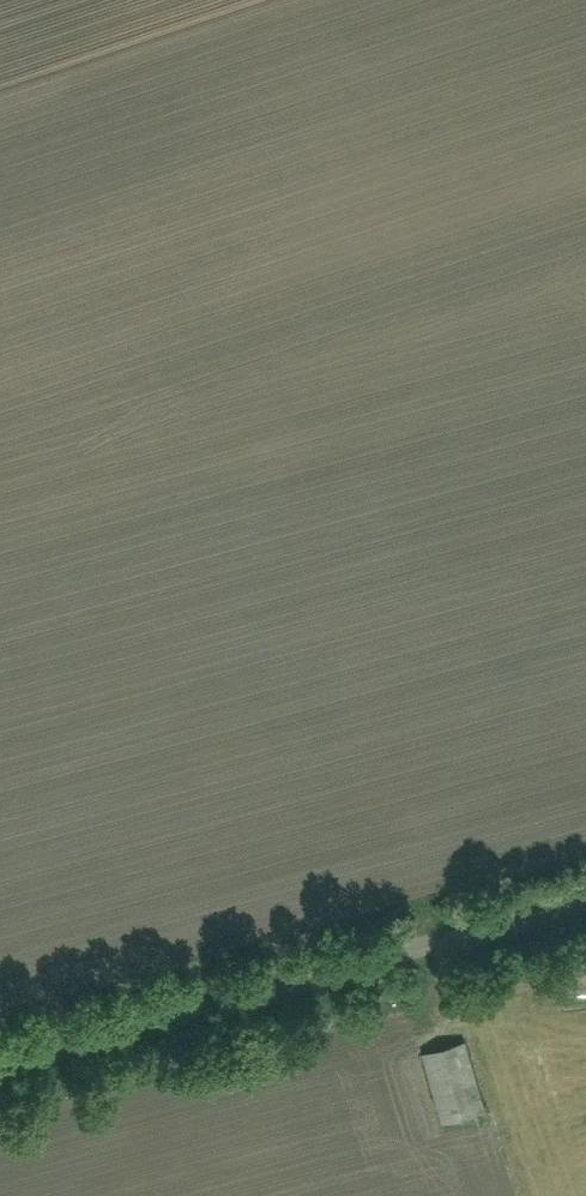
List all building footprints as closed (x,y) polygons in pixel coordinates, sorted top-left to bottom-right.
[(466,1043),(417,1056),(436,1122),(484,1109),(466,1043)]
